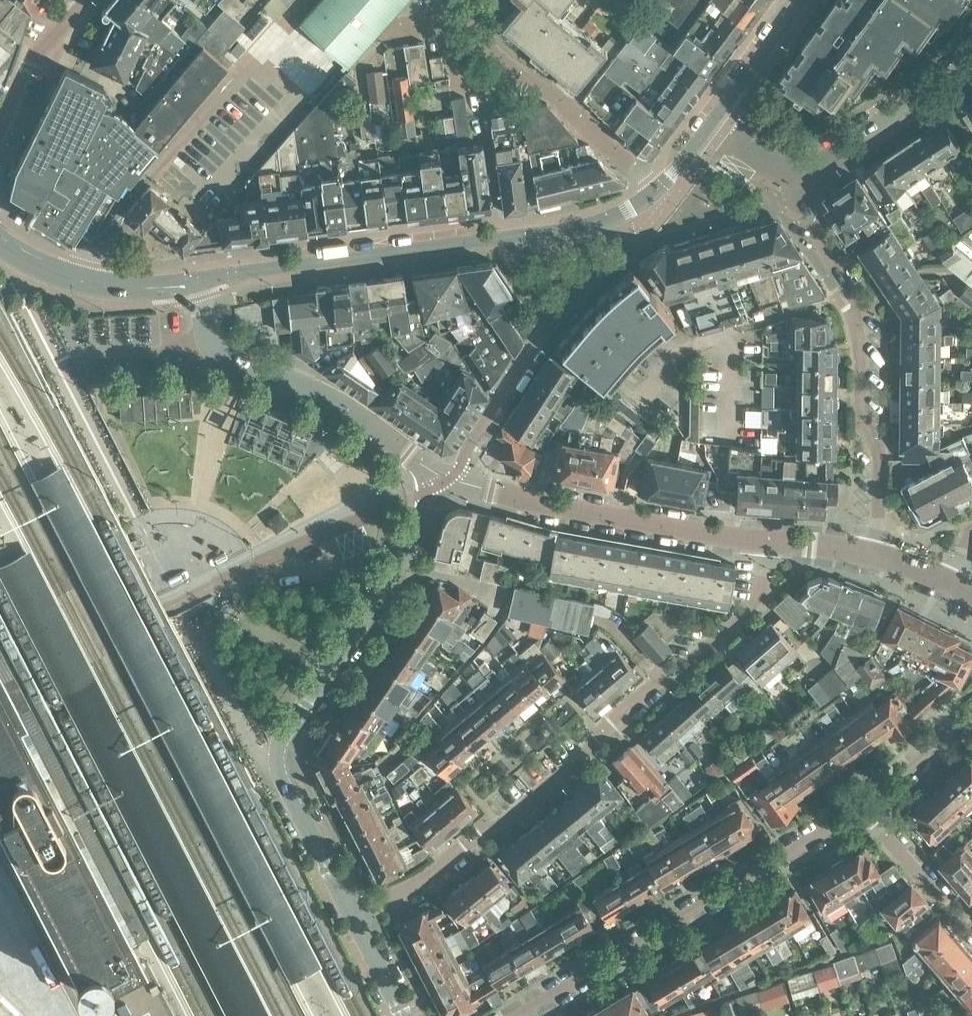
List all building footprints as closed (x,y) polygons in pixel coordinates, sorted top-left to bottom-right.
[(5,83),(32,10),(19,0),(0,0),(0,90),(5,83)] [(32,10),(40,0),(19,0),(32,10)] [(159,40),(181,56),(178,59),(179,60),(191,46),(180,36),(182,33),(161,17),(140,0),(111,0),(102,10),(103,11),(104,10),(108,14),(112,15),(146,30),(144,33),(155,40),(156,38),(159,40)] [(177,0),(140,0),(161,17),(177,0)] [(224,8),(234,16),(236,14),(246,2),(243,0),(221,0),(219,3),(224,8)] [(263,8),(275,19),(292,0),(268,0),(262,7),(263,8)] [(406,0),(318,0),(299,21),(322,42),(348,65),(391,17),(406,0)] [(501,25),(576,87),(607,50),(590,36),(587,40),(554,12),(564,0),(522,0),(501,25)] [(723,59),(736,42),(697,13),(693,10),(681,0),(659,0),(653,7),(663,14),(685,30),(723,59)] [(697,13),(736,42),(748,25),(714,0),(681,0),(693,10),(697,13)] [(748,25),(760,9),(748,0),(714,0),(748,25)] [(760,9),(767,0),(748,0),(760,9)] [(780,80),(805,98),(808,101),(813,94),(825,102),(826,101),(829,102),(833,96),(839,100),(850,86),(858,92),(879,62),(888,69),(910,40),(919,47),(940,18),(950,25),(968,0),(837,0),(800,52),(789,68),(786,72),(780,80)] [(663,14),(653,7),(649,13),(658,20),(663,14)] [(223,10),(209,26),(230,44),(237,36),(245,26),(234,16),(224,8),(223,10)] [(140,49),(148,53),(155,40),(144,33),(146,30),(112,15),(102,41),(136,57),(140,49)] [(182,33),(180,36),(191,46),(197,51),(203,44),(229,66),(233,61),(223,52),(230,45),(223,39),(197,16),(182,33)] [(699,91),(710,76),(672,47),(643,22),(641,21),(630,36),(653,57),(699,91)] [(685,30),(672,47),(710,76),(723,59),(685,30)] [(617,38),(611,34),(605,41),(611,46),(617,38)] [(685,109),(699,91),(653,57),(630,36),(615,55),(634,70),(643,58),(652,65),(646,73),(652,77),(649,81),(685,109)] [(155,40),(148,53),(140,68),(143,70),(134,85),(147,95),(170,68),(176,62),(178,59),(181,56),(159,40),(156,38),(155,40)] [(102,41),(93,63),(125,79),(136,57),(102,41)] [(430,80),(423,41),(406,44),(413,86),(430,84),(430,80)] [(183,68),(178,74),(133,126),(158,147),(229,66),(203,44),(197,51),(183,68)] [(444,73),(441,54),(429,56),(432,75),(444,73)] [(604,70),(621,84),(625,80),(642,94),(639,98),(672,125),(685,109),(649,81),(634,70),(615,55),(604,70)] [(155,149),(158,147),(133,126),(131,122),(129,119),(126,116),(121,113),(114,109),(110,108),(108,107),(103,107),(107,99),(104,94),(100,92),(103,86),(66,67),(54,91),(49,88),(45,97),(50,100),(20,161),(15,159),(11,167),(16,170),(13,181),(18,183),(14,193),(19,196),(18,196),(33,206),(25,219),(28,221),(32,214),(36,217),(35,217),(35,218),(35,219),(36,220),(36,221),(71,242),(73,243),(75,243),(77,244),(80,244),(82,243),(85,242),(87,240),(89,238),(90,237),(119,191),(127,180),(129,182),(139,170),(155,149)] [(367,71),(372,102),(389,99),(384,70),(367,71)] [(604,70),(593,84),(622,111),(639,124),(661,140),(672,125),(639,98),(621,84),(604,70)] [(331,109),(358,82),(348,72),(294,130),(296,140),(298,155),(303,192),(309,232),(346,227),(346,228),(348,227),(336,140),(331,109)] [(392,79),(400,123),(415,121),(408,76),(392,79)] [(622,111),(593,84),(583,97),(604,118),(620,130),(623,127),(629,131),(624,139),(646,155),(649,154),(661,140),(639,124),(622,111)] [(465,96),(454,98),(452,98),(454,115),(457,134),(470,132),(468,117),(465,96)] [(971,99),(971,101),(962,107),(971,124),(971,98),(971,99)] [(372,102),(359,104),(360,114),(365,151),(379,149),(372,102)] [(546,103),(522,107),(526,130),(530,149),(578,140),(547,102),(546,103)] [(503,207),(504,211),(528,208),(521,158),(531,157),(530,149),(526,130),(522,107),(490,113),(493,134),(503,207)] [(457,134),(454,115),(444,116),(446,135),(457,134)] [(435,132),(446,135),(444,116),(434,118),(435,132)] [(945,119),(925,132),(946,164),(966,151),(945,119)] [(415,121),(400,123),(397,124),(399,137),(418,136),(415,121)] [(296,140),(294,130),(276,150),(288,235),(307,232),(307,233),(309,233),(309,232),(303,192),(298,155),(296,140)] [(905,145),(926,177),(946,164),(925,132),(905,145)] [(368,225),(368,224),(360,161),(350,163),(346,139),(336,140),(348,227),(366,224),(366,225),(368,225)] [(539,205),(559,200),(546,153),(540,154),(539,149),(579,140),(578,140),(530,149),(531,157),(539,205)] [(580,195),(599,190),(584,143),(580,144),(581,149),(576,149),(576,152),(568,153),(571,164),(580,195)] [(589,143),(584,143),(599,190),(627,183),(627,181),(604,164),(598,157),(589,143)] [(482,144),(459,147),(469,212),(491,209),(489,193),(491,193),(491,189),(488,189),(482,144)] [(926,177),(905,145),(885,158),(906,190),(917,183),(931,205),(940,199),(933,188),(926,177)] [(459,147),(458,147),(439,150),(448,213),(466,211),(466,213),(467,213),(467,212),(469,212),(459,147)] [(276,150),(258,169),(260,185),(261,189),(265,217),(268,237),(288,235),(276,150)] [(439,150),(419,152),(429,216),(446,214),(446,215),(448,215),(448,213),(439,150)] [(559,200),(579,195),(580,195),(571,164),(562,165),(559,151),(546,153),(559,200)] [(400,155),(402,170),(409,219),(420,217),(426,217),(427,217),(429,217),(428,216),(429,216),(419,152),(400,155)] [(409,219),(402,170),(393,171),(391,157),(380,158),(389,222),(389,221),(407,219),(407,220),(409,220),(409,219)] [(380,158),(360,161),(368,224),(386,222),(386,223),(388,222),(389,222),(380,158)] [(906,190),(885,158),(884,159),(879,158),(873,162),(872,167),(872,166),(865,171),(893,211),(901,206),(896,197),(906,190)] [(202,230),(191,242),(192,244),(192,245),(192,246),(255,238),(255,239),(268,238),(268,237),(265,217),(261,189),(260,185),(258,169),(243,185),(244,203),(239,203),(226,205),(227,215),(217,215),(218,221),(209,222),(202,230)] [(858,176),(841,187),(867,226),(874,237),(891,226),(888,222),(858,176)] [(191,245),(192,245),(192,244),(191,242),(202,230),(180,211),(175,216),(163,205),(167,201),(152,188),(150,186),(127,211),(127,214),(143,227),(148,220),(168,237),(167,239),(183,253),(191,245)] [(852,235),(859,246),(874,237),(867,226),(841,187),(827,196),(834,205),(829,209),(849,238),(852,235)] [(964,211),(971,222),(971,206),(964,211)] [(792,242),(778,220),(771,217),(770,216),(756,220),(771,269),(783,308),(824,295),(823,290),(800,255),(798,251),(793,242),(792,242)] [(761,306),(763,314),(783,308),(771,269),(756,220),(754,220),(733,227),(746,273),(748,278),(761,306)] [(875,269),(905,248),(891,226),(874,237),(859,246),(868,259),(865,263),(869,268),(874,267),(875,269)] [(729,289),(739,310),(743,308),(748,318),(763,314),(761,306),(748,278),(746,273),(733,227),(713,233),(729,289)] [(934,229),(924,236),(935,251),(935,252),(940,249),(944,246),(934,229)] [(729,289),(713,233),(692,239),(708,295),(722,326),(743,320),(739,310),(729,289)] [(685,294),(683,294),(694,322),(698,333),(722,326),(708,295),(692,239),(671,245),(685,294)] [(940,249),(949,263),(963,253),(954,239),(944,246),(940,249)] [(685,294),(671,245),(669,242),(640,263),(641,265),(667,298),(683,294),(685,294)] [(886,286),(888,288),(894,297),(924,277),(905,248),(875,269),(880,277),(880,280),(883,285),(886,286)] [(971,301),(971,258),(965,252),(963,253),(949,263),(971,281),(961,293),(971,301)] [(479,299),(501,334),(506,342),(507,341),(514,351),(535,320),(496,262),(477,264),(486,297),(479,299)] [(486,297),(477,264),(456,267),(465,302),(474,325),(485,317),(498,336),(501,334),(479,299),(486,297)] [(450,327),(458,339),(469,333),(477,344),(462,354),(464,356),(484,387),(485,388),(498,375),(494,369),(501,367),(503,368),(514,351),(507,341),(506,342),(501,334),(498,336),(485,317),(474,325),(465,302),(456,267),(434,270),(445,311),(450,327)] [(653,339),(664,330),(674,322),(633,269),(632,270),(624,277),(610,288),(594,303),(578,321),(557,347),(602,385),(605,381),(611,386),(619,375),(632,360),(642,350),(653,339)] [(414,273),(413,274),(424,319),(437,316),(441,329),(450,327),(445,311),(434,270),(414,273)] [(402,275),(384,277),(389,316),(390,322),(390,327),(407,347),(426,334),(420,321),(419,321),(416,301),(408,302),(403,275),(402,275)] [(390,322),(389,316),(384,277),(367,279),(371,323),(390,322)] [(924,277),(894,297),(895,299),(893,303),(897,309),(901,308),(905,314),(905,315),(941,304),(941,303),(950,300),(960,297),(951,287),(937,297),(924,277)] [(348,282),(353,329),(355,340),(356,339),(363,338),(365,355),(381,375),(376,380),(387,388),(402,377),(394,362),(379,335),(371,323),(367,279),(348,282)] [(349,343),(355,340),(353,329),(348,282),(332,284),(332,286),(337,323),(334,323),(337,344),(349,343)] [(317,292),(321,326),(327,325),(329,346),(337,346),(337,344),(334,323),(337,323),(332,286),(327,286),(326,284),(318,285),(317,287),(316,287),(317,292)] [(291,328),(293,350),(307,359),(326,352),(314,327),(321,326),(317,292),(274,298),(277,329),(291,328)] [(969,304),(960,297),(950,300),(962,310),(969,304)] [(942,334),(942,333),(941,333),(941,304),(905,315),(905,321),(901,322),(901,328),(905,330),(905,334),(942,334)] [(791,328),(791,340),(794,340),(830,340),(830,329),(826,329),(826,315),(814,315),(813,317),(791,317),(767,324),(767,332),(767,340),(771,340),(779,340),(779,328),(791,328)] [(698,333),(694,322),(683,325),(690,335),(698,333)] [(424,344),(438,356),(440,355),(446,367),(455,362),(444,350),(455,343),(454,342),(436,333),(428,341),(424,344)] [(469,333),(458,339),(454,342),(455,343),(462,354),(477,344),(469,333)] [(905,334),(905,355),(941,356),(941,343),(946,343),(946,333),(942,333),(942,334),(905,334)] [(799,363),(834,363),(834,361),(838,359),(838,352),(834,350),(834,339),(830,340),(794,340),(791,340),(791,341),(794,341),(794,349),(799,349),(799,362),(799,363)] [(783,340),(779,340),(771,340),(771,348),(783,348),(783,340)] [(444,350),(455,362),(455,363),(464,356),(462,354),(455,343),(444,350)] [(421,365),(423,365),(431,360),(438,356),(424,344),(410,352),(421,365)] [(394,362),(402,377),(414,370),(421,365),(410,352),(394,362)] [(325,366),(324,368),(366,397),(376,380),(354,353),(337,357),(325,366)] [(550,354),(538,373),(565,390),(574,396),(586,378),(550,354)] [(431,360),(438,371),(446,367),(440,355),(438,356),(431,360)] [(941,378),(941,365),(946,365),(946,356),(941,356),(905,355),(905,366),(900,368),(900,374),(904,376),(904,378),(941,378)] [(478,407),(487,393),(487,392),(483,387),(484,387),(464,356),(455,363),(459,367),(447,387),(478,407)] [(423,365),(430,376),(438,371),(431,360),(423,365)] [(799,372),(799,385),(834,386),(834,383),(838,381),(838,374),(834,373),(834,363),(799,363),(799,362),(794,362),(794,372),(799,372)] [(421,365),(414,370),(422,381),(430,376),(423,365),(421,365)] [(538,373),(537,374),(527,390),(566,415),(575,404),(568,400),(565,404),(559,400),(565,390),(538,373)] [(403,399),(413,384),(402,377),(387,388),(376,380),(366,397),(370,399),(390,412),(389,412),(391,413),(391,412),(401,398),(403,399)] [(904,398),(904,401),(941,401),(941,388),(946,388),(946,378),(941,378),(904,378),(904,388),(900,390),(900,396),(904,398)] [(585,388),(592,393),(596,386),(589,382),(585,388)] [(410,426),(430,395),(413,384),(403,399),(401,398),(391,412),(407,423),(406,424),(410,426)] [(762,398),(762,407),(775,407),(775,393),(787,393),(787,385),(762,384),(762,387),(761,388),(762,388),(762,397),(761,397),(761,398),(762,398)] [(798,408),(833,409),(833,406),(838,404),(838,397),(834,395),(834,386),(799,385),(794,385),(794,395),(798,395),(798,408)] [(188,387),(114,392),(116,416),(190,410),(188,387)] [(478,407),(447,387),(439,401),(437,404),(449,412),(467,424),(478,407)] [(686,393),(690,396),(700,397),(700,389),(690,388),(686,393)] [(563,419),(566,415),(527,390),(516,407),(543,424),(551,412),(563,419)] [(618,395),(613,391),(607,398),(612,402),(618,395)] [(410,426),(413,428),(429,438),(429,439),(430,440),(430,439),(449,412),(437,404),(439,401),(433,397),(430,395),(410,426)] [(616,406),(622,398),(618,395),(612,402),(616,406)] [(608,424),(613,416),(619,409),(609,401),(608,403),(596,396),(591,405),(581,432),(572,480),(593,484),(598,449),(601,435),(606,427),(608,424)] [(621,410),(627,402),(622,398),(616,406),(621,410)] [(255,401),(247,416),(277,430),(285,415),(255,401)] [(945,401),(941,401),(904,401),(904,411),(900,413),(900,419),(904,422),(904,424),(940,424),(941,411),(945,411),(945,401)] [(965,410),(965,401),(953,401),(953,409),(965,410)] [(632,406),(627,402),(621,410),(626,414),(632,406)] [(632,406),(626,414),(630,417),(636,410),(632,406)] [(543,424),(516,407),(505,424),(541,446),(544,440),(536,436),(543,424)] [(798,431),(833,432),(833,428),(837,426),(837,420),(833,418),(833,409),(798,408),(793,407),(793,417),(798,417),(798,430),(798,431)] [(630,417),(635,421),(641,414),(636,410),(630,417)] [(441,446),(440,447),(441,448),(442,447),(452,445),(453,445),(454,444),(453,444),(459,435),(460,435),(461,434),(460,433),(466,425),(467,424),(449,412),(430,439),(441,446)] [(640,425),(646,417),(641,414),(635,421),(640,425)] [(613,416),(608,424),(620,433),(625,426),(613,416)] [(651,421),(646,417),(640,425),(645,429),(651,421)] [(293,429),(302,433),(304,434),(309,436),(312,428),(296,421),(296,423),(293,429)] [(645,429),(649,432),(655,425),(651,421),(645,429)] [(904,443),(904,446),(940,446),(940,433),(945,433),(945,424),(940,424),(904,424),(904,434),(900,435),(900,441),(904,443)] [(655,425),(649,432),(654,436),(660,429),(655,425)] [(535,449),(503,427),(497,434),(496,435),(503,439),(493,453),(494,454),(496,456),(497,456),(498,456),(498,455),(502,458),(501,458),(501,459),(502,459),(516,469),(517,469),(515,477),(516,477),(529,479),(535,449)] [(598,449),(593,484),(612,487),(618,452),(612,450),(614,437),(608,436),(612,430),(606,427),(601,435),(598,449)] [(567,443),(559,442),(553,476),(572,480),(581,432),(569,430),(567,443)] [(797,453),(834,454),(834,450),(837,449),(837,443),(833,441),(833,432),(798,431),(798,430),(765,430),(765,443),(773,443),(773,438),(793,438),(793,440),(797,440),(797,453)] [(940,446),(904,446),(904,460),(928,461),(933,470),(903,487),(905,491),(903,495),(906,501),(910,501),(913,506),(914,505),(923,522),(930,523),(969,502),(967,496),(971,494),(971,433),(940,446)] [(758,509),(762,453),(763,447),(730,445),(729,456),(728,467),(738,468),(735,507),(758,509)] [(782,471),(783,455),(762,453),(758,509),(779,510),(782,471)] [(783,454),(783,455),(782,471),(779,510),(801,512),(801,507),(803,473),(795,472),(796,455),(783,454)] [(671,499),(677,464),(646,458),(641,483),(640,490),(639,493),(642,493),(651,495),(671,499)] [(803,473),(801,507),(801,512),(824,514),(825,497),(836,498),(837,480),(831,479),(831,459),(819,459),(819,474),(803,473)] [(709,470),(677,464),(671,499),(691,502),(700,504),(703,505),(703,502),(705,495),(709,470)] [(460,559),(465,539),(472,510),(473,507),(472,506),(471,509),(468,509),(467,510),(465,509),(463,508),(460,508),(456,509),(454,510),(453,510),(451,511),(450,512),(449,513),(447,515),(446,516),(446,518),(445,519),(444,521),(442,521),(434,553),(460,559)] [(472,510),(465,539),(481,543),(482,541),(489,515),(472,510)] [(280,511),(268,520),(275,529),(277,531),(282,527),(288,523),(280,511)] [(556,532),(554,543),(546,541),(549,531),(490,513),(489,515),(482,541),(551,561),(549,572),(728,604),(735,564),(556,532)] [(432,562),(431,566),(457,572),(460,559),(434,553),(432,562)] [(502,583),(503,580),(507,564),(490,560),(485,579),(502,583)] [(829,612),(841,581),(828,576),(828,578),(823,576),(822,577),(819,576),(809,579),(807,583),(805,581),(804,582),(805,584),(798,591),(801,595),(800,596),(796,600),(790,593),(774,607),(795,630),(811,616),(807,610),(811,605),(823,609),(813,623),(820,626),(827,616),(829,612)] [(822,651),(834,664),(840,648),(843,642),(863,589),(856,586),(857,584),(846,580),(845,582),(841,581),(829,612),(841,616),(835,632),(822,651)] [(432,588),(425,599),(454,619),(462,608),(466,610),(474,597),(459,586),(453,594),(438,584),(434,589),(432,588)] [(516,586),(509,613),(549,622),(554,594),(516,586)] [(870,592),(863,589),(843,642),(853,646),(862,623),(872,627),(884,597),(881,595),(882,593),(871,589),(870,592)] [(594,603),(554,594),(549,622),(587,631),(592,610),(610,614),(611,608),(604,604),(594,601),(594,603)] [(454,619),(425,599),(417,610),(419,611),(416,615),(464,650),(466,648),(472,653),(476,650),(457,636),(464,626),(461,624),(454,619)] [(897,659),(919,615),(918,615),(917,617),(913,615),(914,613),(902,606),(901,607),(898,606),(884,632),(879,642),(873,653),(879,660),(885,668),(891,664),(897,659)] [(461,624),(464,626),(484,641),(499,621),(486,612),(481,619),(471,612),(461,624)] [(410,620),(403,630),(433,650),(432,652),(440,640),(444,643),(444,647),(465,662),(472,653),(466,648),(464,650),(416,615),(412,621),(410,620)] [(843,642),(840,648),(856,667),(852,670),(859,678),(862,675),(864,678),(872,690),(897,675),(896,671),(901,668),(905,671),(917,663),(918,663),(921,658),(922,659),(939,625),(924,617),(922,620),(919,618),(920,615),(919,615),(897,659),(891,664),(885,668),(879,660),(873,653),(879,642),(876,638),(874,637),(861,650),(853,646),(843,642)] [(518,635),(505,620),(501,628),(511,640),(518,635)] [(771,622),(754,637),(778,665),(796,650),(771,622)] [(669,646),(667,645),(649,624),(636,636),(656,658),(669,646)] [(905,686),(926,671),(934,677),(938,671),(942,666),(943,666),(954,642),(955,642),(959,635),(944,627),(943,628),(940,626),(940,625),(939,625),(922,659),(921,658),(918,663),(917,663),(905,671),(901,668),(896,671),(897,675),(905,686)] [(511,640),(500,628),(488,643),(489,644),(496,653),(511,640)] [(397,643),(394,647),(444,682),(447,676),(439,670),(440,668),(427,660),(432,652),(433,650),(403,630),(395,642),(397,643)] [(556,636),(567,649),(581,637),(553,630),(552,634),(556,636)] [(876,638),(879,642),(884,632),(879,630),(876,638)] [(602,661),(623,686),(638,673),(611,642),(609,644),(603,638),(602,639),(595,632),(586,640),(587,642),(597,654),(603,661),(602,661)] [(564,678),(551,661),(540,649),(542,644),(544,636),(537,634),(535,643),(533,642),(521,652),(531,664),(530,665),(550,689),(550,690),(564,678)] [(551,661),(567,649),(556,636),(552,634),(542,644),(540,649),(551,661)] [(967,668),(971,659),(971,647),(970,646),(971,642),(959,635),(955,642),(954,642),(943,666),(942,666),(938,671),(934,677),(926,671),(932,680),(914,694),(926,708),(952,684),(956,686),(965,668),(967,668)] [(737,652),(761,680),(767,685),(783,671),(778,665),(754,637),(737,652)] [(587,673),(608,698),(623,686),(602,661),(603,661),(597,654),(587,642),(578,649),(588,661),(594,668),(587,673)] [(444,682),(394,647),(390,652),(389,651),(382,662),(412,683),(419,672),(426,677),(428,675),(430,676),(427,681),(439,689),(444,682)] [(501,659),(506,666),(532,697),(542,688),(546,693),(550,690),(550,689),(530,665),(531,664),(521,652),(520,653),(516,647),(501,659)] [(835,666),(851,686),(864,678),(862,675),(859,678),(852,670),(856,667),(840,648),(834,664),(835,666)] [(64,929),(73,947),(73,948),(74,948),(83,966),(82,967),(80,969),(79,971),(78,973),(78,975),(77,977),(77,978),(77,980),(78,982),(78,985),(79,987),(81,989),(82,991),(83,992),(84,994),(86,995),(88,995),(91,997),(93,997),(95,997),(99,997),(101,996),(104,995),(107,993),(108,992),(110,990),(111,989),(112,987),(112,985),(113,984),(113,982),(113,980),(113,978),(142,963),(132,943),(137,940),(138,940),(113,892),(107,880),(93,853),(72,813),(57,784),(36,741),(42,738),(0,657),(0,805),(4,812),(3,813),(14,834),(15,834),(24,851),(23,851),(23,852),(24,852),(34,870),(33,870),(33,871),(34,872),(44,889),(43,890),(44,891),(53,908),(53,909),(53,910),(54,910),(63,928),(63,929),(64,929)] [(517,709),(532,697),(506,666),(497,674),(486,661),(480,665),(517,709)] [(403,696),(412,683),(382,662),(374,674),(375,675),(372,678),(421,712),(425,707),(411,697),(409,700),(403,696)] [(726,662),(705,680),(726,705),(732,712),(760,688),(748,672),(739,678),(726,662)] [(491,688),(482,696),(503,721),(517,709),(480,665),(473,671),(483,684),(486,682),(488,684),(491,688)] [(835,666),(826,673),(842,692),(851,686),(835,666)] [(567,681),(593,711),(608,698),(587,673),(580,679),(575,674),(567,681)] [(842,692),(826,673),(817,681),(832,699),(842,692)] [(367,683),(360,694),(389,715),(394,708),(413,721),(421,712),(372,678),(368,684),(367,683)] [(683,700),(698,717),(709,708),(715,715),(726,705),(705,680),(683,700)] [(817,681),(807,689),(822,706),(832,699),(817,681)] [(487,734),(503,721),(482,696),(470,705),(466,701),(468,699),(454,684),(450,689),(487,734)] [(863,686),(862,687),(877,707),(876,708),(897,736),(911,726),(909,724),(913,721),(915,723),(916,721),(914,719),(926,708),(914,694),(912,696),(916,701),(909,707),(896,691),(888,696),(884,692),(873,699),(863,686)] [(896,736),(897,736),(876,708),(877,707),(862,687),(854,693),(863,706),(854,712),(875,741),(891,730),(896,736)] [(437,703),(452,720),(473,746),(487,734),(450,689),(437,703)] [(353,706),(350,711),(376,730),(376,731),(385,737),(389,732),(381,726),(389,715),(360,694),(352,705),(353,706)] [(704,724),(698,717),(683,700),(662,718),(695,756),(704,748),(692,734),(704,724)] [(791,704),(782,711),(792,726),(802,719),(791,704)] [(836,706),(828,711),(857,751),(862,748),(863,749),(875,741),(854,712),(850,716),(846,719),(836,706)] [(350,711),(339,726),(375,751),(385,737),(376,731),(376,730),(350,711)] [(428,725),(441,740),(442,740),(463,764),(466,761),(462,756),(473,746),(452,720),(443,727),(429,711),(423,718),(428,725)] [(849,757),(857,751),(828,711),(819,718),(829,731),(820,737),(841,765),(850,759),(849,757)] [(428,725),(423,718),(415,726),(420,732),(428,725)] [(641,736),(642,737),(654,751),(662,760),(677,748),(687,761),(695,756),(662,718),(641,736)] [(183,719),(171,725),(183,750),(196,744),(183,719)] [(372,756),(375,751),(339,726),(334,723),(323,738),(346,754),(346,755),(349,757),(349,756),(352,758),(354,758),(358,753),(366,758),(369,754),(372,756)] [(756,737),(761,745),(762,746),(777,734),(771,726),(756,725),(750,730),(756,737)] [(799,727),(790,733),(821,777),(828,772),(829,774),(841,765),(820,737),(811,743),(799,727)] [(814,782),(821,777),(790,733),(780,739),(793,757),(785,762),(805,791),(815,783),(814,782)] [(401,743),(407,749),(418,741),(416,738),(413,741),(409,736),(401,743)] [(428,755),(447,777),(448,776),(463,764),(442,740),(441,740),(430,749),(419,736),(416,738),(418,741),(421,746),(428,755)] [(756,737),(732,753),(737,761),(761,745),(756,737)] [(311,762),(320,779),(346,765),(350,764),(350,763),(354,758),(352,758),(349,756),(349,757),(346,755),(346,754),(323,738),(311,755),(313,756),(313,761),(311,762)] [(418,749),(421,746),(418,741),(407,749),(410,752),(411,752),(417,760),(423,755),(418,749)] [(612,761),(625,776),(638,795),(649,787),(655,795),(658,793),(662,798),(656,802),(653,797),(636,810),(648,828),(651,825),(661,819),(685,802),(669,783),(663,787),(643,761),(630,745),(612,761)] [(410,752),(403,758),(410,766),(417,760),(411,752),(410,752)] [(756,762),(769,780),(771,783),(772,782),(787,804),(805,791),(785,762),(776,768),(765,754),(756,762)] [(410,766),(403,758),(385,773),(392,781),(410,766)] [(971,786),(971,760),(969,763),(968,761),(957,770),(971,786)] [(355,774),(350,764),(346,765),(320,779),(320,780),(314,783),(314,782),(313,783),(313,784),(314,783),(320,780),(329,797),(336,794),(335,793),(380,770),(377,763),(355,774)] [(415,768),(423,777),(429,772),(421,763),(415,768)] [(718,766),(709,772),(714,779),(722,773),(718,766)] [(747,774),(742,767),(730,774),(735,782),(747,774)] [(417,782),(423,777),(415,768),(409,773),(417,782)] [(338,799),(343,811),(373,796),(373,795),(373,794),(370,787),(385,780),(380,770),(335,793),(336,794),(329,797),(331,801),(332,800),(330,797),(335,795),(338,799)] [(942,787),(967,813),(971,809),(971,786),(957,770),(947,780),(949,781),(942,787)] [(601,771),(586,783),(607,808),(614,803),(622,812),(629,806),(613,786),(601,771)] [(433,788),(439,795),(462,822),(476,810),(448,776),(447,777),(433,788)] [(685,802),(691,797),(676,778),(669,783),(685,802)] [(771,783),(769,780),(751,793),(771,822),(777,819),(778,820),(792,810),(787,804),(772,782),(771,783)] [(392,787),(397,798),(408,789),(401,781),(392,787)] [(599,814),(607,808),(586,783),(571,796),(591,821),(598,827),(605,822),(599,814)] [(717,786),(708,792),(712,798),(716,796),(718,788),(717,786)] [(967,813),(942,787),(937,792),(936,790),(926,800),(951,828),(967,813)] [(344,818),(350,829),(382,813),(378,804),(392,798),(387,788),(373,794),(373,795),(373,796),(343,811),(346,817),(344,818)] [(416,798),(425,809),(447,835),(462,822),(439,795),(429,804),(421,794),(416,798)] [(591,821),(571,796),(556,807),(577,832),(586,825),(605,849),(612,845),(607,839),(598,827),(591,821)] [(912,819),(934,843),(945,833),(951,828),(926,800),(916,809),(918,811),(914,814),(915,815),(912,819)] [(738,802),(728,808),(720,812),(738,842),(749,836),(748,834),(755,830),(738,802)] [(693,808),(719,851),(724,848),(726,850),(738,842),(720,812),(710,818),(701,803),(693,808)] [(683,835),(701,865),(712,858),(711,857),(719,851),(693,808),(690,804),(680,811),(691,830),(683,835)] [(582,839),(577,832),(556,807),(542,819),(580,866),(596,856),(589,848),(584,852),(576,844),(582,839)] [(432,848),(447,835),(425,809),(419,816),(413,810),(405,817),(432,848)] [(648,828),(636,810),(635,810),(637,813),(629,819),(639,834),(648,828)] [(165,836),(153,812),(140,818),(153,843),(165,836)] [(382,813),(350,829),(356,841),(358,840),(361,845),(405,823),(399,813),(393,816),(396,821),(388,825),(382,813)] [(542,819),(528,831),(548,856),(556,850),(573,871),(580,866),(542,819)] [(651,825),(682,875),(688,871),(689,872),(701,865),(683,835),(674,840),(661,819),(651,825)] [(362,852),(367,863),(400,846),(396,839),(409,832),(405,823),(361,845),(364,851),(362,852)] [(660,889),(662,888),(675,881),(674,879),(682,875),(651,825),(648,828),(639,834),(644,841),(647,839),(655,852),(646,857),(650,862),(646,865),(660,889)] [(513,843),(551,889),(558,884),(540,862),(548,856),(528,831),(513,843)] [(607,839),(612,845),(619,840),(615,834),(607,839)] [(953,884),(971,867),(971,857),(968,852),(971,849),(971,838),(962,846),(947,859),(941,864),(940,865),(943,868),(942,869),(944,871),(943,873),(953,884)] [(400,846),(367,863),(373,874),(376,873),(381,882),(382,882),(381,879),(416,861),(415,861),(427,851),(422,845),(412,850),(408,842),(400,846)] [(498,855),(511,871),(518,880),(527,873),(545,894),(551,889),(513,843),(498,855)] [(866,848),(864,849),(857,853),(855,851),(844,858),(863,891),(873,885),(879,894),(886,888),(893,896),(910,882),(893,863),(879,874),(865,850),(867,849),(866,848)] [(932,854),(941,864),(947,859),(938,848),(931,854),(932,854)] [(614,851),(604,857),(611,869),(621,863),(614,851)] [(826,872),(844,902),(863,891),(844,858),(832,865),(833,867),(827,871),(826,869),(824,869),(826,872)] [(491,862),(475,874),(496,899),(501,905),(503,908),(509,904),(510,897),(508,895),(510,892),(513,895),(516,893),(503,877),(491,862)] [(656,892),(658,891),(660,889),(646,865),(643,866),(640,862),(631,868),(634,872),(618,881),(633,906),(646,899),(645,897),(655,891),(656,892)] [(953,884),(961,893),(963,891),(969,898),(971,895),(971,867),(953,884)] [(826,872),(824,869),(814,876),(815,878),(807,883),(826,913),(844,902),(826,872)] [(573,878),(585,888),(587,885),(587,873),(585,871),(573,878)] [(475,874),(461,886),(481,911),(480,911),(482,913),(495,929),(504,923),(494,911),(501,905),(496,899),(475,874)] [(621,914),(633,906),(618,881),(593,896),(607,919),(619,912),(621,914)] [(936,912),(929,904),(911,883),(910,882),(893,896),(880,908),(900,931),(905,929),(918,923),(920,925),(936,912)] [(461,929),(465,938),(469,946),(480,940),(474,929),(476,927),(471,922),(482,913),(480,911),(481,911),(461,886),(445,899),(458,915),(466,925),(461,929)] [(785,894),(774,900),(794,934),(798,940),(817,929),(794,891),(786,896),(785,894)] [(570,902),(573,908),(556,918),(571,944),(583,937),(582,935),(594,928),(584,912),(592,908),(583,893),(570,902)] [(516,913),(528,905),(522,897),(511,905),(516,913)] [(785,940),(794,934),(774,900),(762,908),(763,910),(756,914),(784,958),(793,953),(785,940)] [(400,932),(406,944),(440,927),(435,919),(445,914),(440,904),(429,910),(428,909),(399,924),(398,922),(397,922),(402,931),(400,932)] [(531,933),(524,921),(520,914),(510,921),(521,939),(511,945),(506,936),(501,938),(522,973),(535,966),(534,964),(545,957),(531,933)] [(749,916),(737,923),(757,956),(766,951),(775,964),(784,958),(756,914),(750,918),(749,916)] [(904,960),(908,972),(918,963),(925,957),(953,932),(938,915),(925,927),(910,940),(918,948),(904,960)] [(556,918),(531,933),(545,957),(557,950),(558,952),(571,944),(556,918)] [(881,936),(867,921),(861,926),(871,939),(881,936)] [(748,961),(757,956),(737,923),(725,930),(726,932),(720,936),(750,986),(757,983),(757,975),(748,961)] [(449,946),(457,942),(465,938),(461,929),(445,938),(440,927),(406,944),(412,957),(414,956),(418,962),(449,946)] [(838,928),(832,931),(845,951),(851,948),(838,928)] [(934,967),(941,975),(969,950),(953,932),(925,957),(934,967)] [(838,952),(828,935),(821,939),(831,955),(838,952)] [(710,938),(699,945),(696,947),(713,975),(716,973),(719,979),(728,974),(738,990),(750,986),(720,936),(712,941),(710,938)] [(469,946),(465,938),(457,942),(461,950),(469,946)] [(476,949),(492,978),(497,986),(508,979),(509,981),(522,973),(501,938),(496,941),(501,951),(495,955),(493,950),(491,952),(486,944),(476,949)] [(892,941),(877,946),(882,961),(897,956),(892,941)] [(427,980),(427,981),(457,965),(457,966),(459,965),(453,954),(449,946),(418,962),(421,968),(419,969),(425,981),(427,980)] [(877,946),(854,954),(860,971),(861,974),(867,972),(865,967),(882,961),(877,946)] [(682,956),(669,964),(685,990),(685,992),(692,988),(713,975),(696,947),(692,949),(694,951),(683,958),(682,956)] [(969,950),(941,975),(956,992),(971,977),(971,954),(969,950)] [(854,953),(833,961),(837,972),(836,972),(838,979),(860,971),(854,954),(854,953)] [(480,964),(476,956),(469,960),(473,968),(480,964)] [(918,963),(908,972),(914,979),(924,970),(918,963)] [(681,992),(685,990),(669,964),(656,971),(657,973),(646,980),(646,982),(635,988),(649,1010),(681,992)] [(428,988),(435,1000),(468,983),(459,965),(457,966),(457,965),(427,981),(430,987),(428,988)] [(971,1010),(971,977),(956,992),(971,1010)] [(435,1000),(441,1012),(443,1011),(446,1015),(450,1015),(476,1003),(476,1001),(494,990),(493,988),(497,986),(492,978),(488,980),(471,989),(468,983),(435,1000)] [(950,995),(943,986),(930,997),(943,1000),(950,995)] [(616,999),(626,1015),(647,1015),(648,1015),(646,1012),(649,1010),(635,988),(633,990),(632,989),(630,990),(626,989),(622,992),(621,995),(616,999)] [(685,992),(685,990),(681,992),(690,1007),(701,1003),(692,988),(685,992)] [(737,998),(741,1012),(742,1014),(763,1007),(758,991),(737,998)] [(737,998),(723,1003),(728,1015),(729,1015),(741,1012),(737,998)] [(915,998),(917,1005),(920,1012),(929,1009),(927,1001),(915,998)] [(616,999),(609,1003),(605,1002),(600,1005),(600,1008),(599,1009),(604,1015),(626,1015),(616,999)] [(920,1012),(917,1005),(907,1008),(910,1015),(921,1015),(920,1012)] [(694,1015),(714,1015),(711,1008),(693,1013),(694,1015)]
